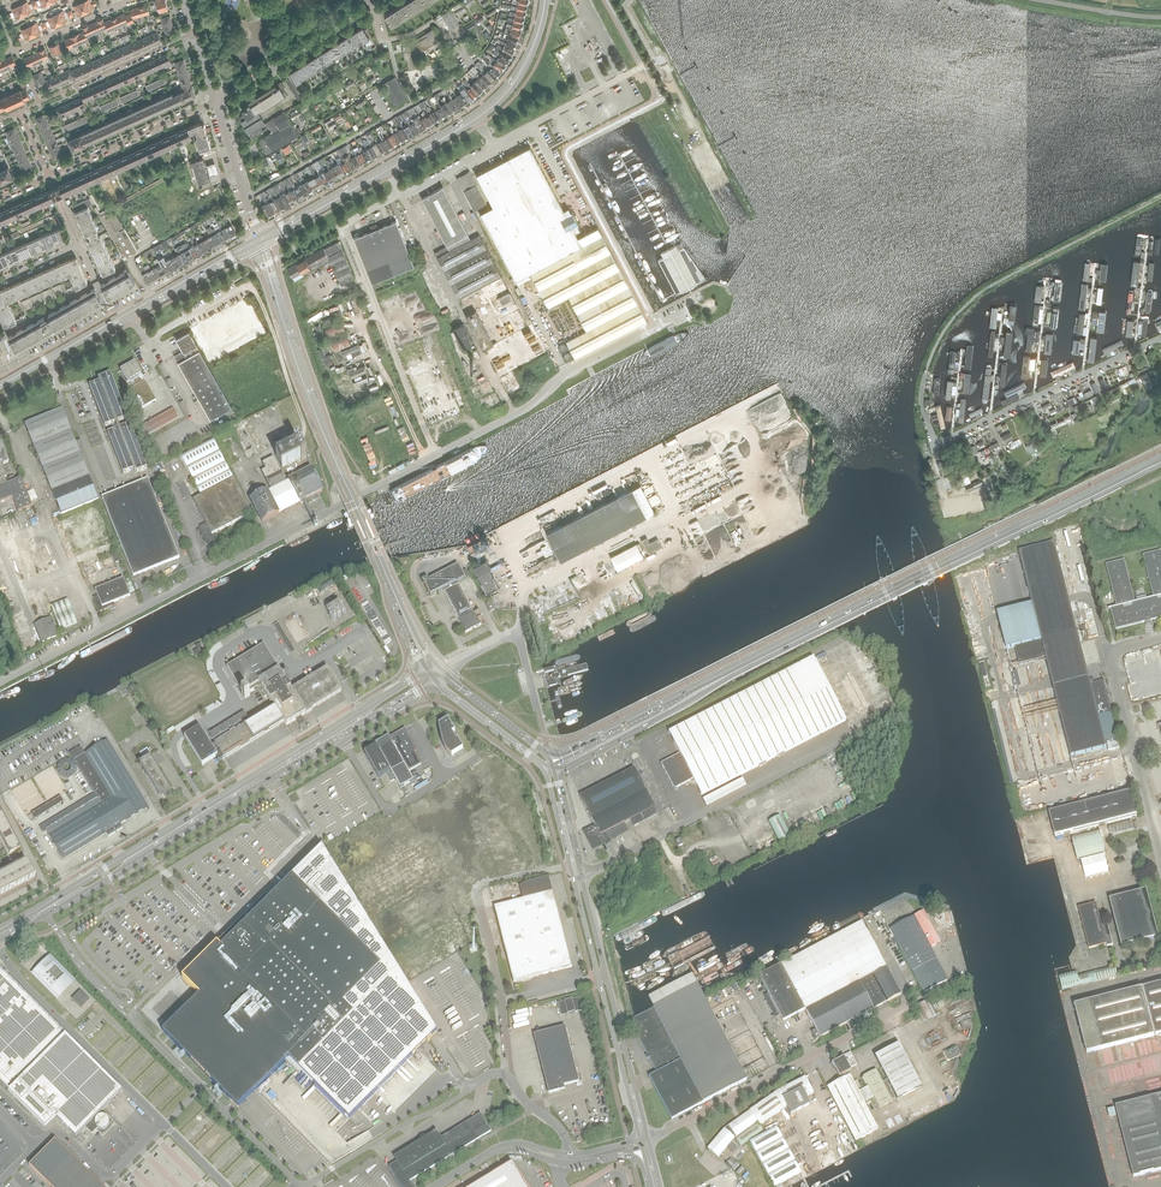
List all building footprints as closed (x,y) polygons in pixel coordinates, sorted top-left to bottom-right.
[(81,3),(83,8),(91,5),(89,0),(81,3)] [(402,3),(408,14),(426,3),(424,0),(407,0),(402,3)] [(27,3),(19,6),(24,16),(32,12),(27,3)] [(73,7),(75,12),(83,8),(81,3),(73,7)] [(391,24),(408,14),(402,3),(395,8),(394,7),(391,8),(392,9),(385,14),(391,24)] [(168,11),(166,4),(157,7),(159,14),(168,11)] [(526,12),(527,6),(517,4),(516,7),(511,6),(511,8),(515,9),(526,12)] [(91,5),(83,8),(86,13),(93,10),(91,5)] [(147,5),(141,7),(144,16),(147,15),(149,21),(151,20),(151,19),(154,18),(153,15),(150,16),(147,5)] [(16,20),(24,16),(19,6),(11,10),(16,20)] [(86,13),(83,8),(75,12),(78,17),(86,13)] [(140,23),(136,8),(131,10),(133,18),(137,17),(138,24),(140,23)] [(486,14),(487,17),(496,11),(494,9),(486,14)] [(509,14),(514,15),(524,18),(526,12),(515,9),(515,13),(510,12),(509,14)] [(71,10),(69,11),(66,12),(69,18),(74,16),(71,10)] [(441,15),(450,30),(459,24),(450,10),(441,15)] [(55,15),(60,25),(67,22),(63,12),(55,15)] [(128,22),(124,13),(119,16),(126,30),(127,30),(125,23),(128,22)] [(124,13),(128,22),(132,30),(133,30),(130,24),(134,23),(130,14),(125,16),(124,13)] [(52,29),(60,25),(55,15),(47,19),(52,29)] [(171,21),(170,15),(160,18),(162,24),(171,21)] [(523,24),(524,18),(514,15),(513,19),(508,18),(508,20),(512,21),(523,24)] [(119,16),(114,18),(118,27),(121,25),(124,31),(126,30),(119,16)] [(118,27),(114,18),(109,20),(116,34),(118,34),(115,28),(118,27)] [(104,22),(103,19),(97,21),(101,30),(105,28),(108,34),(109,34),(108,31),(107,27),(104,22)] [(262,19),(249,23),(253,38),(251,38),(255,50),(270,46),(262,19)] [(116,34),(109,20),(104,22),(107,27),(108,31),(111,30),(114,35),(116,34)] [(99,31),(101,30),(97,21),(93,23),(99,38),(101,37),(99,31)] [(173,26),(171,21),(162,24),(164,29),(173,26)] [(506,27),(507,27),(509,28),(512,29),(512,28),(522,30),(523,24),(512,21),(512,25),(507,24),(506,27)] [(48,28),(45,22),(40,24),(43,30),(48,28)] [(481,34),(474,22),(466,27),(468,30),(473,27),(479,35),(481,34)] [(41,33),(40,31),(37,23),(29,27),(33,37),(41,33)] [(99,38),(93,23),(88,26),(92,34),(95,33),(98,39),(99,38)] [(88,36),(92,34),(88,26),(83,28),(84,31),(87,36),(86,37),(88,40),(89,42),(91,42),(88,36)] [(174,32),(173,26),(164,29),(165,35),(174,32)] [(26,40),(33,37),(29,27),(21,31),(26,40)] [(362,27),(357,30),(364,41),(369,38),(366,33),(367,33),(368,33),(367,28),(366,28),(366,29),(364,29),(362,27)] [(521,32),(512,29),(509,28),(507,27),(505,32),(519,38),(521,32)] [(413,57),(417,54),(440,40),(433,29),(404,46),(403,45),(402,45),(404,48),(402,49),(403,51),(406,59),(408,70),(412,69),(416,68),(413,57)] [(357,30),(352,34),(359,45),(364,41),(357,30)] [(86,37),(87,36),(84,31),(79,33),(86,48),(88,47),(85,41),(88,40),(86,37)] [(498,36),(507,40),(517,44),(519,38),(505,32),(504,36),(499,33),(498,36)] [(86,48),(79,33),(74,36),(78,44),(82,43),(84,49),(86,48)] [(157,33),(152,35),(156,44),(161,41),(159,37),(161,36),(160,33),(158,34),(157,33)] [(352,34),(346,37),(353,48),(359,45),(352,34)] [(156,44),(152,35),(147,37),(151,46),(156,44)] [(75,46),(78,44),(74,36),(69,38),(76,53),(78,52),(76,47),(75,47),(75,46)] [(147,37),(142,39),(146,48),(151,46),(147,37)] [(346,37),(341,40),(348,51),(353,48),(346,37)] [(515,50),(517,44),(507,40),(506,43),(493,37),(493,39),(500,42),(504,45),(515,50)] [(76,53),(69,38),(64,40),(68,49),(72,47),(72,48),(74,54),(76,53)] [(235,42),(238,53),(253,49),(250,38),(235,42)] [(142,39),(137,42),(141,50),(146,48),(142,39)] [(341,40),(336,43),(343,54),(348,51),(341,40)] [(61,42),(55,45),(62,59),(63,62),(64,61),(61,54),(62,53),(62,52),(65,51),(61,42)] [(137,42),(132,44),(135,53),(141,50),(137,42)] [(336,43),(331,47),(338,58),(343,54),(336,43)] [(132,44),(126,46),(130,55),(135,53),(132,44)] [(60,60),(62,59),(55,45),(48,48),(52,56),(56,55),(57,56),(60,60)] [(496,47),(504,51),(513,56),(515,50),(504,45),(504,46),(505,47),(505,48),(497,45),(496,47)] [(126,46),(121,49),(125,57),(130,55),(126,46)] [(331,47),(326,50),(333,61),(338,58),(331,47)] [(48,58),(44,49),(39,52),(46,66),(48,65),(47,63),(50,62),(48,58)] [(121,49),(116,51),(120,60),(125,57),(121,49)] [(326,50),(320,53),(327,64),(333,61),(326,50)] [(509,61),(513,56),(504,51),(501,54),(495,50),(494,52),(509,61)] [(116,51),(111,53),(115,62),(120,60),(116,51)] [(39,52),(35,54),(39,62),(42,61),(42,62),(44,67),(46,66),(39,52)] [(499,57),(496,60),(506,66),(509,61),(494,52),(493,53),(499,57)] [(111,53),(106,55),(110,64),(115,62),(111,53)] [(320,53),(315,56),(322,67),(327,64),(320,53)] [(35,54),(30,56),(37,70),(38,70),(36,65),(35,65),(35,64),(39,62),(35,54)] [(506,66),(496,60),(487,54),(486,57),(495,63),(493,65),(502,71),(506,66)] [(106,55),(101,58),(105,67),(110,64),(106,55)] [(167,55),(162,57),(166,66),(171,63),(167,55)] [(17,71),(19,71),(12,56),(7,58),(11,67),(14,65),(17,71)] [(34,71),(37,70),(30,56),(25,58),(29,67),(32,65),(33,66),(32,66),(34,71)] [(315,56),(310,60),(317,71),(322,67),(315,56)] [(491,67),(488,70),(496,78),(500,74),(487,60),(483,56),(481,58),(486,62),(491,67)] [(162,57),(157,59),(161,68),(166,66),(162,57)] [(7,69),(11,67),(7,58),(2,60),(9,75),(10,74),(8,69),(7,69)] [(101,58),(96,60),(100,69),(105,67),(101,58)] [(156,70),(161,68),(157,59),(152,61),(156,70)] [(185,88),(186,89),(192,87),(183,59),(174,62),(182,89),(185,88)] [(2,60),(0,61),(0,69),(1,71),(5,70),(5,71),(7,76),(9,75),(2,60)] [(96,60),(91,62),(95,71),(100,69),(96,60)] [(310,60),(305,63),(312,74),(317,71),(310,60)] [(151,73),(156,70),(152,61),(147,64),(151,73)] [(481,70),(484,74),(491,82),(496,78),(488,70),(486,72),(483,69),(482,68),(484,66),(478,61),(475,65),(481,70)] [(91,62),(86,65),(90,73),(95,71),(91,62)] [(305,63),(300,66),(307,77),(312,74),(305,63)] [(364,72),(370,68),(371,70),(372,69),(371,68),(375,66),(373,63),(362,70),(364,72)] [(145,75),(151,73),(147,64),(141,66),(145,75)] [(86,65),(80,67),(84,76),(90,73),(86,65)] [(140,77),(145,75),(141,66),(136,68),(140,77)] [(300,66),(294,69),(301,81),(307,77),(300,66)] [(80,67),(75,69),(79,78),(84,76),(80,67)] [(471,69),(480,78),(487,87),(491,82),(484,74),(481,70),(478,73),(475,69),(473,67),(471,69)] [(135,79),(140,77),(136,68),(131,71),(135,79)] [(69,69),(64,72),(68,81),(73,78),(70,72),(69,69)] [(75,69),(70,72),(73,78),(74,80),(79,78),(75,69)] [(296,84),(301,81),(294,69),(289,73),(291,76),(289,77),(289,76),(289,77),(292,81),(292,80),(293,79),(296,84)] [(482,91),(487,87),(480,78),(471,69),(469,71),(478,80),(475,83),(482,91)] [(130,82),(135,79),(131,71),(126,73),(130,82)] [(37,87),(44,84),(45,81),(43,77),(44,77),(41,72),(32,76),(37,87)] [(64,72),(59,74),(63,83),(68,81),(64,72)] [(125,84),(130,82),(126,73),(121,75),(125,84)] [(59,74),(53,76),(57,85),(63,83),(59,74)] [(120,86),(125,84),(121,75),(116,78),(120,86)] [(49,79),(48,79),(52,88),(57,85),(53,76),(49,78),(49,79)] [(167,83),(164,77),(145,86),(148,91),(167,83)] [(382,85),(394,106),(407,98),(395,77),(382,85)] [(115,89),(120,86),(116,78),(111,80),(115,89)] [(465,79),(471,87),(478,95),(482,91),(475,83),(473,85),(467,78),(465,79)] [(44,84),(47,90),(52,88),(48,79),(45,81),(44,84)] [(478,95),(471,87),(465,79),(464,81),(469,88),(467,90),(473,98),(478,95)] [(110,91),(115,89),(111,80),(106,82),(110,91)] [(258,112),(285,95),(281,89),(284,88),(280,81),(244,105),(245,107),(242,109),(244,113),(239,117),(241,121),(248,133),(249,132),(261,126),(265,123),(258,112)] [(105,93),(110,91),(106,82),(101,84),(105,93)] [(23,88),(16,91),(21,103),(26,101),(25,100),(30,97),(24,83),(21,84),(23,88)] [(458,88),(460,90),(468,102),(473,98),(467,90),(462,83),(457,87),(458,88)] [(100,96),(105,93),(101,84),(96,87),(100,96)] [(94,98),(100,96),(96,87),(90,89),(94,98)] [(186,89),(176,94),(179,103),(193,96),(194,94),(192,87),(186,89)] [(89,100),(94,98),(90,89),(85,91),(89,100)] [(139,96),(136,90),(119,98),(122,103),(139,96)] [(463,105),(468,102),(460,90),(458,91),(461,94),(457,96),(463,105)] [(11,107),(21,103),(16,91),(7,95),(10,101),(8,102),(11,107)] [(80,94),(82,97),(84,102),(89,100),(85,91),(80,94)] [(458,109),(463,105),(457,96),(455,92),(454,91),(449,94),(452,99),(458,109)] [(166,109),(170,107),(179,103),(176,94),(173,95),(172,93),(161,98),(166,109)] [(7,95),(0,99),(0,108),(1,111),(6,108),(7,109),(11,107),(8,102),(10,101),(7,95)] [(441,119),(446,116),(440,106),(437,108),(435,103),(438,101),(436,98),(434,96),(426,100),(429,105),(431,106),(433,105),(435,109),(441,119)] [(82,97),(76,100),(80,109),(86,106),(84,102),(82,97)] [(448,102),(446,103),(451,113),(457,109),(449,97),(448,98),(450,101),(448,102)] [(148,104),(153,115),(166,109),(161,98),(148,104)] [(445,104),(440,106),(446,116),(451,113),(446,103),(443,99),(443,98),(441,99),(443,103),(444,103),(445,104)] [(119,105),(117,99),(100,107),(102,112),(119,105)] [(76,100),(71,102),(75,111),(80,109),(76,100)] [(71,102),(66,104),(70,113),(75,111),(71,102)] [(66,104),(62,107),(66,116),(70,113),(66,104)] [(135,110),(139,121),(153,115),(148,104),(135,110)] [(427,107),(427,108),(435,122),(441,119),(435,109),(432,111),(430,107),(429,107),(428,106),(427,107)] [(66,116),(62,107),(57,109),(61,118),(66,116)] [(419,131),(425,128),(420,119),(414,108),(413,107),(408,110),(411,115),(413,114),(415,118),(416,117),(417,120),(414,122),(419,131)] [(430,125),(435,122),(427,108),(426,109),(427,110),(426,111),(427,113),(428,113),(428,114),(426,115),(424,111),(423,112),(430,125)] [(121,116),(126,127),(139,121),(135,110),(121,116)] [(295,110),(290,113),(291,115),(289,116),(291,119),(301,114),(299,111),(296,112),(295,110)] [(266,154),(269,153),(297,137),(290,124),(283,112),(265,123),(268,128),(269,127),(272,134),(265,138),(264,137),(261,138),(262,140),(259,142),(266,154)] [(423,117),(420,119),(425,128),(430,125),(423,112),(422,112),(423,113),(421,114),(423,117)] [(409,137),(414,134),(409,125),(407,121),(403,113),(401,115),(407,126),(404,128),(409,137)] [(35,118),(38,124),(46,120),(44,115),(35,118)] [(91,120),(88,115),(62,127),(64,132),(91,120)] [(402,129),(399,131),(404,140),(409,137),(404,128),(401,123),(400,121),(402,120),(400,115),(394,118),(397,125),(399,124),(401,128),(402,127),(402,129)] [(108,122),(113,133),(126,127),(121,116),(108,122)] [(407,121),(409,125),(414,134),(419,131),(414,122),(412,117),(411,118),(410,117),(409,117),(410,119),(407,121)] [(49,125),(46,120),(38,124),(40,129),(49,125)] [(95,128),(99,139),(113,133),(108,122),(95,128)] [(193,135),(196,133),(205,129),(203,123),(201,122),(187,128),(190,134),(192,133),(193,135)] [(40,129),(42,134),(51,130),(49,125),(40,129)] [(321,127),(320,125),(311,130),(312,133),(321,127)] [(375,128),(382,140),(387,149),(393,146),(388,137),(384,139),(381,133),(384,131),(381,125),(375,128)] [(249,132),(249,133),(251,137),(252,137),(263,131),(261,126),(249,132)] [(389,127),(391,131),(398,143),(404,140),(399,131),(396,127),(393,129),(391,126),(389,127)] [(5,132),(7,137),(16,133),(14,128),(5,132)] [(81,134),(86,145),(99,139),(95,128),(81,134)] [(187,128),(174,134),(178,144),(192,138),(190,134),(187,128)] [(207,135),(205,129),(196,133),(198,137),(207,135)] [(388,137),(393,146),(398,143),(391,131),(390,132),(391,135),(390,136),(388,131),(387,132),(386,129),(384,130),(386,133),(388,137)] [(53,135),(51,130),(42,134),(45,139),(53,135)] [(372,141),(370,138),(373,136),(370,131),(365,135),(368,140),(370,142),(372,141)] [(18,138),(16,133),(7,137),(10,142),(18,138)] [(68,140),(73,151),(86,145),(81,134),(68,140)] [(174,134),(160,140),(165,150),(178,144),(174,134)] [(45,139),(47,144),(56,140),(53,135),(45,139)] [(209,142),(207,135),(198,137),(196,138),(198,145),(209,142)] [(10,142),(12,147),(21,143),(18,138),(10,142)] [(382,152),(387,149),(382,140),(379,142),(377,138),(375,139),(377,143),(382,152)] [(364,145),(366,149),(372,158),(377,155),(372,146),(370,142),(368,140),(366,141),(365,139),(361,141),(364,145)] [(58,145),(56,140),(47,144),(49,149),(58,145)] [(151,156),(165,150),(160,140),(147,146),(151,156)] [(377,155),(382,152),(377,143),(374,145),(372,141),(370,142),(372,146),(377,155)] [(200,151),(201,151),(211,148),(209,142),(198,145),(200,151)] [(23,148),(21,143),(12,147),(14,152),(23,148)] [(49,149),(52,154),(60,150),(58,145),(49,149)] [(138,163),(151,156),(147,146),(133,152),(138,163)] [(484,191),(487,196),(487,197),(490,202),(493,207),(488,209),(487,209),(488,209),(480,213),(480,214),(483,219),(486,224),(485,224),(485,225),(486,225),(488,230),(491,235),(494,240),(494,241),(497,246),(496,246),(497,246),(499,251),(500,251),(502,256),(502,257),(502,256),(505,262),(508,267),(511,272),(510,272),(511,273),(511,272),(515,281),(516,281),(523,277),(528,274),(529,274),(530,273),(548,308),(568,297),(586,331),(566,342),(575,359),(647,322),(597,227),(581,236),(578,230),(579,230),(579,229),(577,226),(578,225),(571,212),(570,212),(568,208),(569,208),(563,211),(561,206),(561,205),(558,200),(555,195),(552,190),(553,189),(552,189),(550,184),(547,179),(544,174),(544,173),(541,168),(538,163),(539,163),(538,163),(536,158),(536,157),(533,152),(530,147),(529,146),(529,147),(524,149),(524,150),(519,152),(514,155),(513,155),(508,158),(503,161),(503,160),(503,161),(498,163),(497,163),(497,164),(492,166),(487,169),(482,172),(481,172),(476,175),(476,174),(476,175),(479,180),(479,181),(482,186),(481,186),(482,186),(484,191)] [(366,161),(372,158),(366,149),(364,151),(361,147),(359,148),(359,149),(366,161)] [(14,152),(16,157),(25,154),(23,148),(14,152)] [(345,174),(350,171),(345,161),(343,157),(338,149),(336,150),(340,157),(336,159),(338,164),(339,165),(340,164),(345,173),(345,174)] [(359,149),(354,152),(361,165),(366,161),(359,149)] [(63,155),(60,150),(52,154),(54,159),(63,155)] [(348,154),(349,155),(356,167),(361,165),(354,152),(353,150),(350,151),(350,153),(348,154)] [(124,169),(138,163),(133,152),(120,159),(124,169)] [(27,159),(25,154),(16,157),(19,162),(27,159)] [(343,157),(345,161),(350,171),(356,167),(349,155),(346,157),(345,156),(343,157)] [(203,158),(202,158),(196,160),(196,158),(190,160),(195,179),(197,179),(199,184),(210,180),(209,180),(203,158)] [(329,159),(333,166),(339,177),(344,174),(339,165),(338,164),(335,166),(334,165),(335,164),(331,158),(329,159)] [(19,162),(21,167),(30,164),(27,159),(19,162)] [(111,175),(124,169),(120,159),(106,165),(111,175)] [(216,161),(208,164),(212,176),(220,173),(216,161)] [(319,174),(319,175),(325,185),(329,182),(324,172),(322,169),(321,170),(322,173),(321,173),(318,169),(321,168),(317,161),(313,164),(319,174)] [(328,169),(334,179),(339,177),(333,166),(330,168),(329,166),(330,166),(327,161),(325,162),(328,169)] [(32,169),(30,164),(21,167),(23,173),(32,169)] [(97,181),(111,175),(106,165),(92,171),(97,181)] [(320,188),(325,185),(319,175),(316,176),(310,165),(308,166),(314,177),(320,188)] [(306,177),(308,180),(314,191),(320,188),(314,177),(308,166),(305,168),(308,174),(309,173),(312,178),(310,179),(308,176),(306,177)] [(6,181),(13,178),(8,167),(0,171),(0,183),(6,181)] [(334,179),(328,169),(324,172),(329,182),(334,179)] [(83,187),(97,181),(92,171),(79,177),(83,187)] [(309,194),(314,191),(308,180),(305,182),(299,171),(298,172),(309,194)] [(302,184),(299,186),(305,196),(309,194),(298,172),(294,174),(297,179),(298,178),(301,182),(302,184)] [(486,204),(472,177),(469,172),(457,179),(474,211),(486,204)] [(97,207),(96,207),(94,208),(97,214),(97,215),(98,217),(169,177),(167,175),(100,213),(97,207)] [(300,199),(305,196),(299,186),(296,188),(294,184),(295,184),(291,176),(288,178),(300,199)] [(70,193),(83,187),(79,177),(65,183),(70,193)] [(283,180),(289,191),(295,201),(300,199),(288,178),(283,180)] [(290,204),(295,201),(289,191),(287,192),(284,188),(285,188),(282,181),(278,183),(290,204)] [(58,187),(63,196),(70,193),(65,183),(59,186),(58,186),(58,187)] [(278,183),(272,187),(284,208),(290,204),(278,183)] [(270,195),(279,211),(284,208),(272,187),(267,190),(270,195)] [(443,187),(422,199),(437,227),(446,245),(447,245),(447,246),(435,253),(437,257),(458,298),(501,276),(479,235),(470,239),(468,235),(446,192),(443,187)] [(50,190),(49,190),(42,193),(47,203),(54,200),(51,191),(50,191),(50,190)] [(47,203),(42,193),(28,200),(32,210),(47,203)] [(270,202),(267,203),(273,214),(279,211),(270,195),(267,196),(270,202)] [(262,198),(265,204),(262,206),(268,217),(273,214),(267,203),(264,197),(262,198)] [(98,230),(93,219),(88,207),(93,205),(90,198),(72,206),(75,213),(85,236),(89,234),(91,239),(87,240),(103,275),(115,269),(100,235),(99,236),(96,231),(98,230)] [(18,216),(32,210),(28,200),(14,206),(18,216)] [(14,206),(0,212),(0,214),(4,223),(18,216),(14,206)] [(130,236),(114,208),(109,211),(132,252),(138,249),(130,236)] [(132,252),(109,211),(100,217),(123,257),(127,255),(132,252)] [(67,239),(60,225),(55,214),(51,216),(55,225),(57,224),(59,229),(50,233),(55,245),(67,239)] [(217,222),(218,223),(227,240),(232,237),(226,227),(223,229),(222,228),(223,227),(219,221),(217,222)] [(372,283),(414,266),(396,221),(381,227),(380,226),(379,226),(377,226),(376,226),(376,225),(375,226),(373,227),(371,227),(372,228),(371,229),(370,230),(369,231),(369,232),(354,238),(372,283)] [(223,243),(227,240),(218,223),(213,226),(223,243)] [(224,224),(226,227),(232,237),(237,235),(231,225),(228,226),(227,223),(224,224)] [(213,226),(209,228),(218,245),(223,243),(213,226)] [(206,235),(214,248),(218,245),(209,228),(206,230),(208,234),(206,235)] [(44,250),(55,245),(50,233),(39,238),(44,250)] [(195,237),(204,253),(209,250),(201,237),(199,234),(195,237)] [(203,236),(201,237),(209,250),(214,248),(206,235),(207,238),(205,239),(203,236)] [(192,239),(191,240),(199,256),(204,253),(195,237),(194,237),(197,243),(195,244),(192,239)] [(44,250),(39,238),(27,243),(33,255),(44,250)] [(187,244),(195,258),(199,256),(191,240),(190,240),(193,246),(190,247),(188,243),(187,244)] [(323,248),(317,251),(306,258),(311,267),(312,269),(313,270),(318,267),(318,268),(319,267),(326,262),(327,262),(329,261),(340,281),(352,275),(339,241),(324,249),(323,248)] [(21,260),(33,255),(27,243),(16,248),(21,260)] [(182,248),(183,247),(190,261),(195,258),(187,244),(186,244),(185,243),(181,245),(182,248)] [(663,257),(658,260),(675,295),(688,288),(706,279),(684,247),(683,247),(680,243),(668,249),(661,253),(663,257)] [(186,264),(190,261),(183,247),(182,248),(184,251),(182,252),(179,247),(177,248),(186,264)] [(21,260),(16,248),(5,253),(10,265),(21,260)] [(177,254),(175,256),(181,266),(186,264),(177,248),(174,249),(177,254)] [(151,256),(150,255),(148,251),(143,254),(144,256),(146,259),(151,256)] [(10,265),(5,253),(0,255),(0,269),(10,265)] [(170,258),(176,269),(181,266),(175,256),(172,257),(171,254),(168,256),(170,258)] [(76,257),(65,262),(70,274),(74,285),(66,288),(67,292),(88,283),(76,257)] [(157,258),(161,264),(167,274),(172,272),(166,261),(165,261),(163,257),(161,258),(160,257),(157,258)] [(170,258),(166,261),(172,272),(176,269),(170,258)] [(311,267),(306,258),(305,258),(296,264),(287,269),(294,281),(303,276),(302,273),(311,268),(312,270),(313,270),(312,269),(311,267)] [(1149,259),(1146,282),(1152,282),(1155,260),(1149,259)] [(154,262),(162,277),(167,274),(161,264),(158,265),(156,261),(154,262)] [(7,300),(70,274),(65,262),(3,290),(7,300)] [(148,262),(144,265),(153,282),(158,279),(148,262)] [(155,267),(152,269),(158,279),(162,277),(154,262),(153,263),(155,267)] [(137,265),(139,269),(148,285),(153,282),(145,267),(144,267),(141,263),(137,265)] [(1134,263),(1131,287),(1138,287),(1141,264),(1134,263)] [(1101,264),(1099,281),(1105,282),(1107,265),(1101,264)] [(108,297),(111,295),(135,282),(129,272),(127,274),(126,271),(101,285),(104,292),(104,291),(108,297)] [(352,281),(350,277),(339,283),(341,286),(352,281)] [(1055,282),(1052,302),(1059,303),(1062,283),(1055,282)] [(57,296),(64,293),(60,283),(53,286),(57,296)] [(1082,284),(1079,310),(1086,311),(1089,284),(1082,284)] [(1037,286),(1034,303),(1041,304),(1043,287),(1037,286)] [(15,349),(99,302),(101,301),(98,295),(94,288),(9,337),(13,347),(15,349)] [(46,301),(53,298),(49,288),(42,291),(46,301)] [(327,288),(303,301),(309,313),(333,300),(327,288)] [(1098,289),(1096,305),(1103,306),(1104,290),(1098,289)] [(7,300),(3,290),(0,291),(0,317),(5,327),(26,318),(24,313),(19,315),(19,316),(15,318),(7,300)] [(36,305),(43,302),(39,292),(32,295),(36,305)] [(513,299),(510,293),(499,298),(502,304),(513,299)] [(1147,293),(1144,313),(1151,314),(1153,294),(1147,293)] [(25,309),(32,306),(28,297),(21,300),(25,309)] [(362,309),(358,297),(349,300),(354,312),(362,309)] [(224,339),(259,322),(253,308),(249,310),(245,302),(209,319),(212,326),(209,328),(213,334),(220,331),(224,339)] [(1034,306),(1032,324),(1038,324),(1040,306),(1034,306)] [(992,308),(990,329),(996,330),(998,309),(992,308)] [(310,322),(325,314),(323,310),(308,317),(310,322)] [(493,344),(476,311),(466,316),(483,349),(493,344)] [(1097,332),(1097,333),(1104,334),(1106,313),(1093,312),(1091,331),(1097,332)] [(1077,333),(1077,335),(1083,336),(1085,316),(1080,315),(1078,326),(1074,326),(1074,333),(1077,333)] [(333,317),(323,321),(325,325),(335,321),(333,317)] [(345,331),(340,320),(323,327),(328,338),(345,331)] [(464,348),(473,344),(464,324),(455,328),(464,348)] [(325,339),(319,325),(315,326),(316,329),(314,330),(318,341),(325,339)] [(1026,328),(1025,334),(1028,335),(1026,352),(1032,353),(1035,329),(1026,328)] [(176,339),(183,352),(175,356),(210,420),(232,407),(188,331),(188,332),(176,339)] [(193,336),(196,342),(204,337),(201,332),(193,336)] [(1006,332),(1003,357),(1009,358),(1012,333),(1006,332)] [(10,356),(7,350),(10,348),(4,335),(0,337),(0,361),(10,356)] [(351,345),(347,335),(330,342),(334,352),(351,345)] [(1047,335),(1044,355),(1051,356),(1053,335),(1047,335)] [(205,337),(196,342),(199,348),(208,343),(205,337)] [(1091,337),(1088,363),(1094,364),(1097,338),(1091,337)] [(1080,340),(1074,339),(1072,354),(1078,355),(1080,340)] [(1121,341),(1102,350),(1105,356),(1124,346),(1121,341)] [(199,348),(202,353),(211,349),(208,343),(199,348)] [(361,353),(358,345),(341,352),(343,356),(351,353),(352,357),(361,353)] [(966,346),(964,370),(971,371),(974,347),(966,346)] [(326,356),(322,348),(318,350),(326,366),(329,364),(328,362),(333,360),(330,354),(326,356)] [(950,352),(948,374),(954,375),(956,353),(950,352)] [(1023,357),(1021,379),(1028,380),(1031,358),(1023,357)] [(1042,358),(1040,378),(1046,379),(1048,359),(1042,358)] [(376,373),(379,372),(377,367),(378,366),(375,359),(371,361),(376,373)] [(156,400),(146,383),(145,381),(145,380),(142,374),(135,362),(120,371),(121,371),(127,382),(129,381),(133,387),(131,389),(142,408),(156,400)] [(1002,363),(998,388),(1004,389),(1007,364),(1002,363)] [(1073,363),(1051,373),(1053,378),(1075,369),(1073,363)] [(986,365),(981,404),(987,405),(992,365),(986,365)] [(354,367),(347,370),(349,373),(348,373),(350,379),(367,371),(365,366),(355,370),(354,367)] [(1153,369),(1139,375),(1142,381),(1147,378),(1146,376),(1149,375),(1153,384),(1158,382),(1153,369)] [(89,386),(100,413),(105,427),(115,423),(118,430),(108,433),(123,474),(133,470),(135,473),(147,468),(130,425),(120,429),(117,422),(128,418),(111,374),(98,379),(100,382),(89,386)] [(1128,381),(1129,384),(1136,381),(1136,380),(1140,378),(1139,376),(1135,378),(1134,378),(1128,381)] [(368,377),(354,382),(356,385),(369,380),(368,377)] [(491,380),(477,385),(479,392),(493,387),(491,380)] [(1088,380),(1081,383),(1083,390),(1090,387),(1088,380)] [(947,381),(945,400),(952,400),(954,382),(947,381)] [(1099,390),(1095,382),(1090,384),(1094,393),(1099,390)] [(1023,385),(998,396),(1002,406),(1019,398),(1017,394),(1025,390),(1023,385)] [(484,411),(502,403),(498,394),(480,402),(484,411)] [(1098,395),(1092,398),(1096,406),(1102,404),(1098,395)] [(178,418),(171,406),(140,424),(147,436),(178,418)] [(940,406),(934,407),(937,419),(939,425),(940,430),(945,429),(940,406)] [(27,421),(59,513),(97,500),(65,407),(27,421)] [(981,408),(969,414),(971,420),(983,415),(981,408)] [(743,441),(759,432),(752,418),(750,419),(749,418),(741,422),(744,428),(741,429),(743,432),(739,434),(743,441)] [(94,430),(91,422),(84,425),(92,447),(102,444),(97,429),(94,430)] [(268,431),(259,435),(263,444),(273,439),(268,431)] [(1010,432),(1001,436),(1004,443),(1013,439),(1010,432)] [(180,456),(200,494),(201,496),(234,479),(213,439),(180,456)] [(23,477),(7,482),(5,477),(8,476),(3,464),(10,462),(2,440),(0,441),(0,502),(14,497),(19,511),(33,507),(23,477)] [(1033,440),(1024,444),(1028,452),(1033,456),(1034,455),(1036,456),(1039,452),(1038,451),(1039,450),(1037,449),(1033,440)] [(371,461),(377,458),(371,442),(364,445),(371,461)] [(998,442),(988,446),(991,451),(1000,446),(998,442)] [(295,448),(276,457),(282,468),(301,459),(301,460),(306,458),(299,444),(294,446),(295,448)] [(391,489),(389,492),(394,502),(477,460),(481,456),(484,453),(487,448),(487,447),(486,446),(483,445),(474,446),(391,489)] [(971,455),(978,452),(975,445),(971,447),(972,448),(969,449),(971,455)] [(964,453),(962,448),(955,451),(957,456),(964,453)] [(306,500),(306,499),(316,494),(317,494),(322,491),(323,491),(322,491),(323,491),(322,490),(320,486),(319,485),(317,480),(317,479),(316,479),(314,475),(314,474),(311,470),(311,469),(311,468),(310,469),(306,471),(305,472),(300,474),(299,474),(299,475),(295,477),(294,477),(289,480),(288,480),(289,480),(286,482),(281,472),(273,459),(263,464),(266,470),(262,472),(266,480),(270,490),(267,491),(262,494),(261,494),(257,497),(257,496),(256,497),(251,499),(250,500),(251,501),(253,505),(254,506),(256,510),(256,511),(259,516),(259,517),(262,521),(261,521),(262,522),(263,522),(267,519),(268,519),(273,516),(273,517),(274,516),(273,516),(278,514),(279,513),(300,502),(300,503),(301,502),(305,500),(306,500)] [(986,467),(981,469),(985,478),(989,476),(986,467)] [(957,476),(959,481),(968,477),(966,472),(957,476)] [(179,557),(163,518),(148,479),(101,498),(133,576),(179,557)] [(201,496),(193,500),(205,523),(199,527),(200,529),(199,530),(197,528),(197,529),(201,533),(202,536),(204,538),(205,541),(209,546),(215,543),(213,537),(211,535),(252,514),(252,513),(234,479),(201,496)] [(183,497),(189,495),(186,490),(184,491),(180,482),(177,484),(183,497)] [(967,492),(978,487),(976,482),(965,487),(967,492)] [(632,489),(546,533),(560,561),(646,516),(632,489)] [(308,504),(319,498),(316,494),(306,499),(308,504)] [(647,537),(641,541),(648,555),(663,547),(658,539),(650,543),(647,537)] [(1032,604),(997,613),(1006,649),(1015,647),(1019,664),(1046,657),(1071,757),(1106,748),(1105,742),(1118,739),(1111,712),(1112,712),(1104,680),(1094,682),(1093,679),(1089,680),(1078,634),(1076,627),(1064,582),(1057,554),(1054,542),(1019,551),(1021,558),(1032,604)] [(637,544),(611,557),(618,570),(644,557),(637,544)] [(40,574),(54,569),(47,548),(33,553),(40,574)] [(1116,607),(1109,608),(1109,609),(1110,609),(1116,629),(1141,623),(1147,621),(1157,619),(1160,618),(1160,550),(1143,555),(1153,597),(1147,599),(1135,602),(1126,567),(1124,560),(1106,564),(1116,607)] [(108,557),(111,564),(119,561),(117,554),(108,557)] [(555,563),(551,556),(539,562),(543,570),(552,565),(553,566),(556,565),(555,563)] [(479,579),(491,573),(488,569),(490,568),(486,559),(472,566),(479,579)] [(427,577),(421,580),(422,582),(430,597),(430,598),(436,595),(435,594),(436,594),(455,584),(454,583),(464,578),(458,564),(428,580),(427,577)] [(493,577),(491,573),(479,579),(486,593),(498,587),(493,577)] [(98,595),(94,596),(100,611),(116,605),(115,601),(131,595),(125,578),(96,589),(98,595)] [(126,580),(127,585),(128,585),(130,591),(135,589),(131,578),(126,580)] [(321,593),(326,590),(322,584),(317,587),(321,593)] [(444,591),(466,633),(465,633),(481,625),(480,625),(458,584),(444,591)] [(36,594),(35,591),(25,594),(27,600),(35,598),(34,595),(36,594)] [(52,603),(60,629),(77,623),(68,597),(52,603)] [(367,601),(361,605),(385,645),(392,641),(367,601)] [(489,612),(494,610),(490,602),(485,604),(489,612)] [(328,610),(331,615),(334,620),(345,614),(338,603),(328,610)] [(262,619),(259,613),(243,621),(247,627),(262,619)] [(286,622),(296,642),(307,637),(297,616),(286,622)] [(35,623),(43,642),(59,635),(51,617),(35,623)] [(273,625),(287,648),(292,645),(278,622),(273,625)] [(282,674),(281,673),(279,669),(264,644),(263,645),(263,644),(227,667),(242,692),(243,691),(244,692),(241,694),(245,699),(250,695),(246,689),(256,683),(265,698),(268,696),(274,707),(250,722),(244,712),(209,733),(209,734),(215,743),(211,746),(200,728),(184,737),(202,766),(217,756),(218,758),(217,758),(217,759),(217,760),(217,761),(218,761),(219,762),(219,761),(220,761),(225,758),(240,749),(284,722),(286,726),(298,719),(342,692),(341,691),(328,670),(327,668),(291,690),(284,678),(288,675),(288,674),(288,673),(287,672),(286,672),(282,674)] [(203,651),(201,644),(195,645),(197,649),(193,651),(195,656),(203,651)] [(295,650),(292,645),(287,648),(290,653),(295,650)] [(661,763),(674,789),(690,781),(694,782),(701,795),(846,720),(813,657),(668,732),(679,754),(661,763)] [(116,687),(122,697),(127,694),(122,684),(116,687)] [(449,754),(450,755),(451,756),(461,750),(463,749),(453,733),(455,731),(447,719),(438,725),(441,740),(442,742),(442,744),(443,745),(444,747),(444,748),(445,750),(446,751),(447,753),(449,754)] [(389,738),(403,763),(408,771),(420,765),(421,764),(416,755),(414,751),(417,750),(411,739),(408,733),(405,729),(389,738)] [(388,736),(375,743),(386,762),(401,789),(414,781),(408,771),(403,763),(389,738),(388,736)] [(1036,736),(1031,737),(1037,758),(1042,757),(1036,736)] [(46,830),(63,859),(106,833),(108,837),(123,828),(121,824),(148,807),(107,740),(84,754),(74,760),(94,794),(42,825),(40,827),(43,832),(46,830)] [(389,771),(376,747),(376,746),(375,747),(364,753),(378,778),(386,773),(389,771)] [(141,756),(149,751),(147,747),(139,752),(141,756)] [(74,760),(80,757),(76,750),(70,754),(74,760)] [(172,792),(150,757),(139,764),(161,799),(163,798),(164,800),(164,799),(163,798),(172,792)] [(70,760),(65,760),(60,762),(57,766),(57,771),(59,776),(63,779),(68,779),(73,777),(76,773),(76,767),(74,762),(70,760)] [(594,788),(618,835),(628,831),(624,823),(630,819),(634,826),(657,814),(655,811),(654,807),(633,768),(630,770),(594,788)] [(389,771),(386,773),(390,782),(394,780),(389,771)] [(747,786),(743,780),(704,800),(707,806),(747,786)] [(608,840),(611,839),(618,835),(594,788),(580,796),(595,825),(583,831),(593,849),(605,842),(606,845),(610,843),(608,840)] [(1090,828),(1137,816),(1131,792),(1084,804),(1049,813),(1055,837),(1090,828)] [(60,798),(31,816),(34,821),(63,803),(60,798)] [(780,815),(768,821),(779,843),(791,836),(780,815)] [(799,822),(801,828),(811,824),(809,818),(799,822)] [(1131,820),(1108,826),(1109,833),(1133,827),(1131,820)] [(378,823),(361,832),(364,837),(359,839),(362,846),(391,831),(387,823),(380,826),(378,823)] [(10,831),(7,825),(0,829),(0,837),(10,831)] [(10,831),(0,837),(0,843),(1,844),(13,837),(10,831)] [(37,838),(33,831),(27,835),(31,842),(37,838)] [(1100,831),(1071,838),(1077,858),(1105,851),(1100,831)] [(16,843),(13,837),(1,844),(4,850),(16,843)] [(19,849),(16,843),(4,850),(7,855),(19,849)] [(228,933),(213,948),(205,956),(182,979),(199,996),(162,1032),(238,1108),(241,1105),(254,1092),(258,1088),(281,1065),(288,1058),(341,1113),(348,1119),(350,1121),(358,1113),(371,1100),(385,1086),(398,1072),(411,1058),(433,1036),(436,1033),(413,995),(322,847),(318,851),(268,900),(264,897),(228,933)] [(0,883),(0,894),(35,876),(27,860),(19,864),(22,871),(0,883)] [(494,906),(507,958),(513,982),(572,967),(552,891),(548,876),(525,882),(519,886),(523,899),(494,906)] [(1146,890),(1127,895),(1109,900),(1121,947),(1158,937),(1146,890)] [(1101,925),(1096,903),(1079,908),(1089,949),(1106,944),(1107,947),(1113,945),(1107,923),(1101,925)] [(923,911),(914,916),(931,948),(940,943),(923,911)] [(914,916),(890,929),(924,993),(948,980),(931,948),(914,916)] [(862,922),(781,964),(780,964),(759,976),(783,1021),(805,1010),(815,1029),(820,1037),(901,995),(862,922)] [(709,937),(626,979),(641,1010),(725,967),(709,937)] [(72,982),(49,959),(35,973),(58,996),(72,982)] [(1092,972),(1094,982),(1118,976),(1115,967),(1092,972)] [(29,998),(0,969),(0,1026),(29,998)] [(1059,975),(1062,990),(1092,983),(1090,974),(1078,976),(1077,971),(1059,975)] [(1076,1006),(1088,1053),(1101,1049),(1154,1036),(1160,1034),(1160,984),(1150,987),(1149,981),(1120,989),(1121,994),(1089,1002),(1076,1006)] [(671,1119),(746,1080),(697,985),(654,1007),(629,1020),(647,1054),(646,1055),(648,1058),(649,1058),(656,1072),(649,1076),(671,1119)] [(81,1009),(90,1000),(81,991),(72,1000),(81,1009)] [(561,1016),(582,1010),(579,997),(558,1003),(561,1016)] [(945,1005),(940,997),(934,1000),(939,1008),(945,1005)] [(9,1091),(66,1035),(29,998),(0,1026),(0,1082),(9,1091)] [(915,1006),(921,1017),(924,1023),(936,1016),(928,1000),(915,1006)] [(534,1034),(549,1093),(564,1089),(564,1086),(579,1082),(565,1026),(534,1034)] [(820,1037),(815,1029),(811,1032),(815,1040),(820,1037)] [(122,1091),(66,1035),(9,1091),(45,1127),(55,1117),(76,1137),(122,1091)] [(839,1081),(827,1087),(856,1141),(877,1130),(863,1103),(872,1098),(878,1109),(894,1101),(885,1083),(888,1082),(897,1099),(921,1087),(899,1044),(875,1056),(887,1079),(883,1081),(877,1069),(861,1077),(862,1078),(861,1078),(865,1085),(866,1087),(857,1092),(849,1076),(851,1075),(849,1072),(851,1071),(851,1070),(851,1071),(848,1066),(849,1065),(851,1068),(857,1065),(855,1061),(851,1064),(850,1062),(855,1060),(853,1057),(848,1059),(847,1058),(852,1055),(850,1052),(844,1055),(846,1059),(844,1059),(844,1057),(831,1063),(832,1064),(832,1063),(839,1077),(840,1076),(842,1080),(839,1081)] [(754,1107),(765,1122),(786,1107),(790,1115),(810,1105),(806,1097),(813,1093),(805,1077),(777,1091),(774,1093),(754,1107)] [(857,1080),(853,1082),(857,1090),(861,1088),(857,1080)] [(1115,1107),(1133,1177),(1160,1170),(1160,1095),(1115,1107)] [(765,1122),(754,1107),(724,1129),(707,1149),(718,1158),(736,1137),(758,1121),(761,1125),(765,1122)] [(491,1131),(480,1114),(440,1138),(436,1132),(428,1137),(421,1135),(419,1142),(394,1157),(397,1162),(389,1166),(401,1186),(413,1186),(409,1182),(441,1162),(444,1166),(467,1152),(465,1147),(491,1131)] [(95,1121),(95,1122),(95,1123),(95,1124),(96,1125),(96,1126),(97,1127),(98,1128),(99,1128),(99,1129),(100,1129),(101,1129),(102,1129),(103,1129),(104,1129),(105,1129),(106,1128),(107,1127),(108,1127),(108,1126),(109,1125),(109,1124),(109,1123),(109,1122),(109,1121),(109,1120),(109,1119),(108,1118),(107,1117),(106,1116),(105,1116),(105,1115),(104,1115),(103,1115),(102,1115),(101,1115),(100,1115),(99,1116),(98,1116),(97,1117),(97,1118),(96,1118),(96,1119),(95,1120),(95,1121)] [(92,1134),(98,1128),(97,1127),(96,1126),(96,1125),(95,1124),(95,1123),(95,1122),(93,1122),(87,1128),(92,1134)] [(758,1123),(735,1138),(741,1146),(763,1131),(760,1126),(758,1123)] [(776,1127),(749,1141),(774,1186),(801,1173),(776,1127)] [(55,1140),(29,1166),(51,1186),(102,1186),(55,1140)] [(737,1147),(732,1142),(727,1148),(732,1152),(737,1147)] [(506,1167),(472,1186),(518,1186),(506,1167)]
